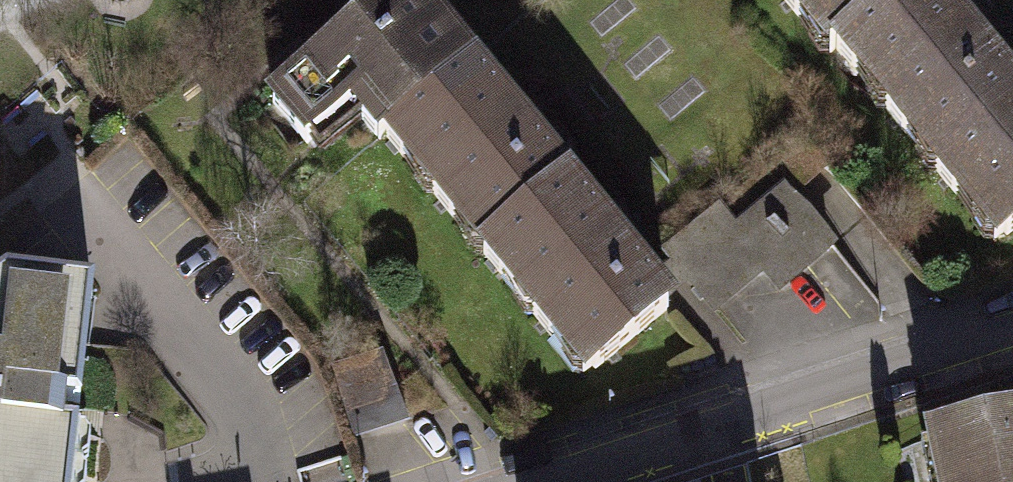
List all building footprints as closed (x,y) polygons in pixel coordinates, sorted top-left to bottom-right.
[(467,66),(414,0),(400,0),(306,76),(305,75),(272,101),(307,144),(353,107),(378,138),(384,133),(467,66)] [(799,18),(813,12),(840,45),(896,0),(785,0),(799,18)] [(840,45),(835,49),(855,73),(868,68),(894,100),(884,108),(905,134),(918,128),(946,162),(1012,109),(1012,94),(978,52),(982,49),(965,27),(960,31),(935,0),(896,0),(840,45)] [(494,246),(568,186),(526,134),(529,132),(513,112),(508,116),(467,66),(384,133),(404,157),(417,152),(442,183),(432,191),(453,217),(466,212),(494,246)] [(946,162),(936,171),(956,195),(970,190),(1007,236),(1012,231),(1012,109),(946,162)] [(568,186),(494,246),(484,254),(504,278),(516,272),(542,304),(531,313),(552,339),(566,333),(594,368),(668,309),(626,257),(630,253),(613,233),(608,237),(568,186)] [(720,206),(665,251),(711,306),(760,265),(777,285),(830,241),(785,187),(736,226),(720,206)] [(67,407),(80,408),(93,291),(7,281),(0,285),(0,481),(72,481),(77,432),(65,431),(67,407)] [(351,432),(407,415),(382,351),(331,367),(351,432)] [(931,438),(941,481),(1012,481),(1012,420),(931,438)]
